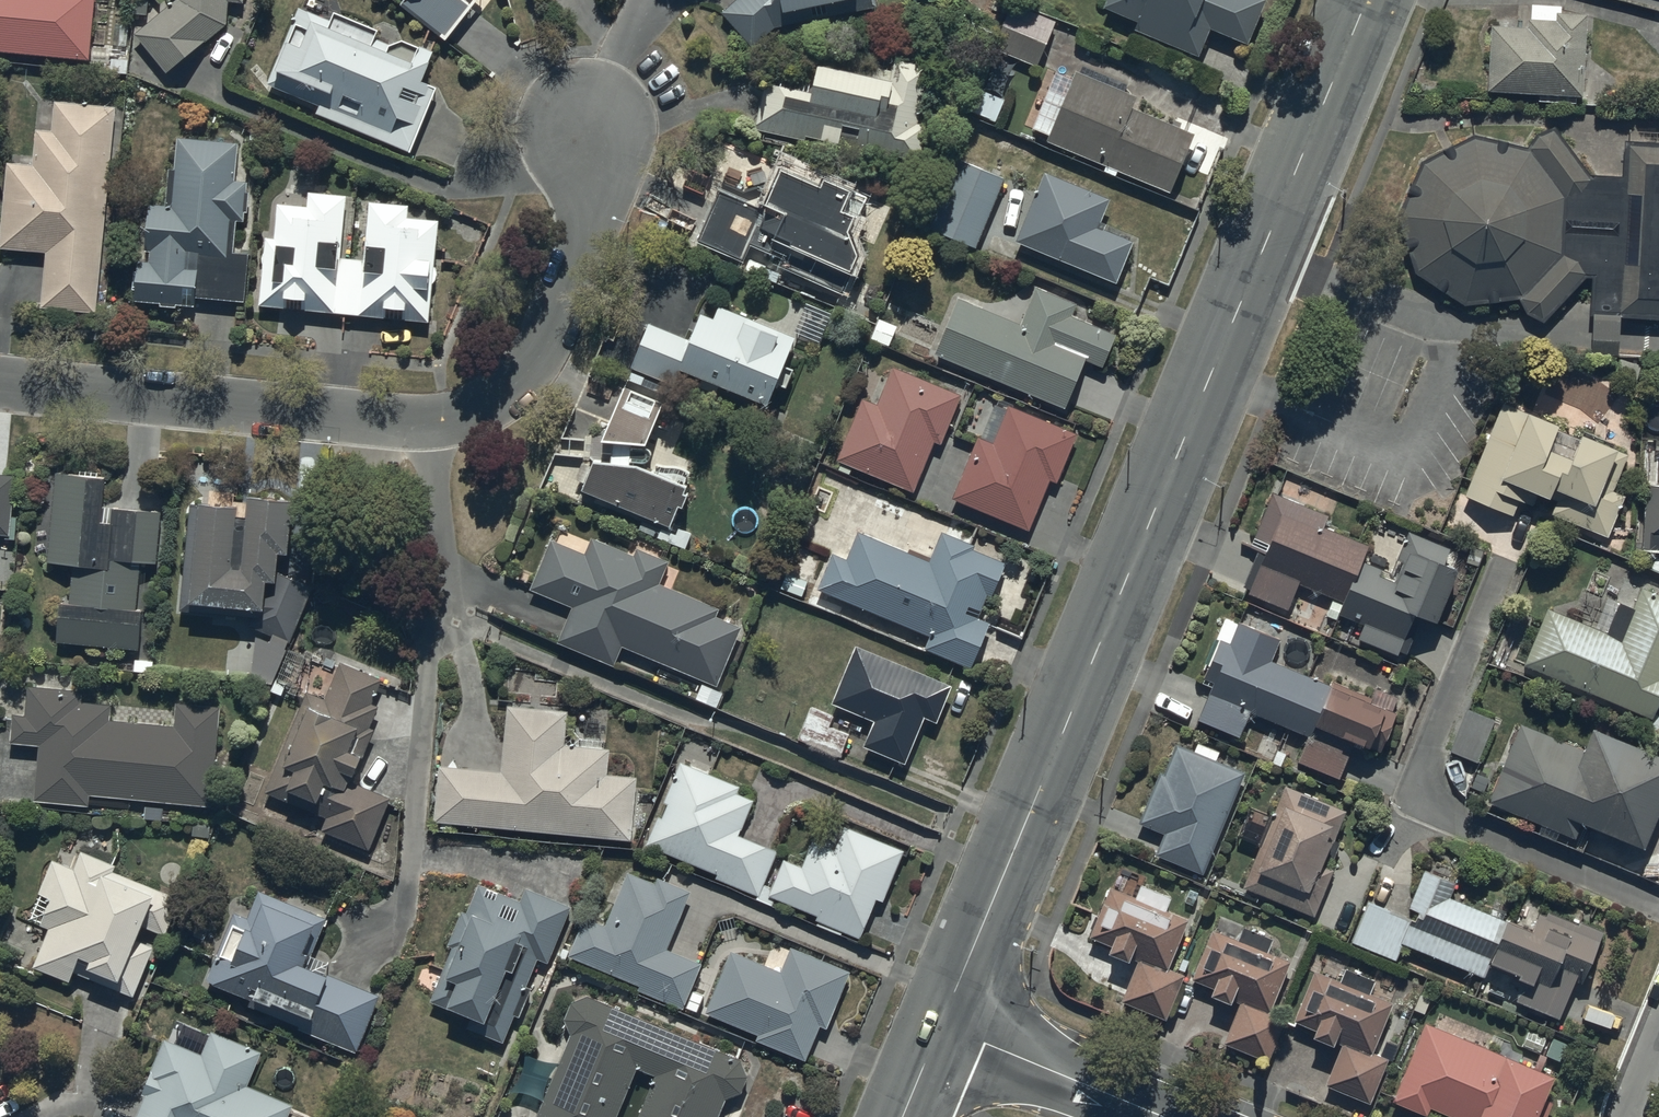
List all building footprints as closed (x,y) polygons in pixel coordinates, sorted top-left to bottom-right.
[(87,55),(93,0),(0,0),(0,46),(87,55)] [(136,29),(166,68),(227,21),(228,0),(169,0),(136,29)] [(399,1),(443,36),(472,0),(400,0),(399,1)] [(776,24),(876,5),(875,0),(732,0),(722,9),(751,44),(776,24)] [(994,45),(1035,63),(1055,16),(1017,0),(1013,0),(994,45)] [(1132,25),(1196,53),(1208,25),(1244,40),(1262,0),(1104,0),(1103,2),(1136,16),(1132,25)] [(1490,20),(1487,87),(1581,92),(1586,11),(1560,9),(1561,3),(1530,1),(1529,22),(1490,20)] [(321,11),(305,5),(300,3),(265,89),(410,148),(436,83),(421,77),(432,48),(396,33),(398,28),(380,21),(378,25),(333,6),(330,15),(321,11)] [(768,74),(755,126),(846,148),(848,141),(917,158),(926,121),(916,119),(929,65),(892,56),(887,73),(817,56),(810,85),(768,74)] [(1044,137),(1102,161),(1099,167),(1115,174),(1118,168),(1168,189),(1192,131),(1127,104),(1131,94),(1122,90),(1125,83),(1078,63),(1068,88),(1050,80),(1037,111),(1052,118),(1044,137)] [(976,84),(966,106),(995,119),(1005,97),(976,84)] [(112,102),(57,98),(54,127),(36,126),(33,159),(6,157),(0,240),(0,244),(44,248),(40,302),(97,306),(112,102)] [(1625,141),(1624,177),(1589,175),(1557,128),(1538,134),(1530,148),(1476,135),(1424,161),(1399,215),(1416,273),(1465,309),(1520,301),(1525,317),(1542,327),(1587,279),(1592,279),(1589,359),(1616,362),(1618,319),(1658,321),(1658,143),(1625,141)] [(238,142),(178,135),(170,201),(150,199),(145,246),(150,247),(148,259),(136,258),(132,296),(158,299),(158,302),(176,304),(177,301),(195,303),(196,295),(243,300),(249,249),(229,247),(233,216),(241,217),(246,179),(234,178),(238,142)] [(1003,175),(956,154),(926,221),(974,242),(1003,175)] [(722,179),(712,201),(697,233),(742,254),(750,236),(771,246),(772,244),(785,250),(780,261),(841,287),(859,246),(852,229),(866,193),(849,185),(850,182),(824,171),(820,178),(782,162),(780,168),(773,183),(746,190),(722,179)] [(1106,194),(1041,168),(1014,236),(1113,276),(1129,236),(1095,222),(1106,194)] [(302,305),(382,313),(384,300),(403,302),(402,315),(430,318),(440,219),(407,215),(409,201),(366,197),(361,255),(339,253),(345,193),(307,189),(306,202),(276,199),(273,235),(265,234),(259,301),(285,304),(286,290),(303,291),(302,305)] [(955,294),(932,349),(1063,404),(1083,357),(1100,364),(1114,332),(1069,313),(1074,301),(1034,284),(1018,321),(955,294)] [(630,363),(634,364),(629,376),(665,391),(670,379),(673,381),(680,362),(766,398),(775,378),(786,382),(793,364),(782,359),(792,334),(719,304),(715,314),(701,308),(689,336),(648,319),(630,363)] [(876,401),(862,395),(835,456),(911,489),(933,438),(939,441),(961,392),(894,362),(876,401)] [(661,398),(626,381),(603,427),(646,431),(661,398)] [(1006,407),(980,397),(967,432),(976,435),(952,495),(1028,526),(1048,477),(1055,479),(1075,430),(1008,403),(1006,407)] [(1554,491),(1546,511),(1606,536),(1624,494),(1611,488),(1627,450),(1502,398),(1463,493),(1513,515),(1528,479),(1554,491)] [(1643,547),(1658,547),(1658,434),(1658,478),(1644,479),(1643,547)] [(581,485),(646,512),(639,527),(686,546),(693,531),(670,522),(680,499),(683,500),(689,485),(684,483),(687,476),(636,455),(628,455),(629,443),(612,442),(611,454),(594,452),(590,463),(582,460),(576,476),(583,479),(581,485)] [(103,472),(55,468),(47,558),(73,560),(70,597),(60,597),(57,637),(136,644),(140,604),(135,603),(139,559),(155,560),(159,508),(100,503),(103,472)] [(9,532),(15,473),(0,471),(0,531),(9,532)] [(248,499),(201,492),(200,501),(190,499),(179,608),(247,614),(247,620),(290,639),(313,583),(277,568),(278,545),(288,546),(291,489),(248,487),(248,499)] [(1286,605),(1296,582),(1332,597),(1326,612),(1336,616),(1338,610),(1363,621),(1357,636),(1401,655),(1420,611),(1432,616),(1455,562),(1442,556),(1447,546),(1408,529),(1390,571),(1361,558),(1368,542),(1324,524),(1328,513),(1272,489),(1249,542),(1258,545),(1241,585),(1286,605)] [(978,617),(1003,561),(970,546),(971,543),(940,529),(927,558),(857,528),(844,558),(829,551),(815,584),(928,633),(923,645),(968,665),(987,621),(978,617)] [(614,662),(622,642),(716,681),(739,626),(714,615),(718,605),(660,581),(668,559),(637,547),(635,552),(592,535),(586,551),(551,536),(531,585),(573,602),(558,638),(614,662)] [(1523,661),(1655,713),(1658,703),(1658,593),(1640,585),(1620,636),(1546,607),(1523,661)] [(1238,733),(1249,708),(1306,731),(1296,756),(1339,773),(1354,737),(1378,747),(1394,708),(1391,706),(1395,696),(1374,687),(1370,697),(1271,656),(1279,636),(1238,619),(1237,621),(1225,616),(1201,676),(1212,680),(1197,716),(1238,733)] [(288,647),(256,632),(250,675),(271,685),(288,647)] [(948,682),(855,643),(832,698),(874,716),(863,742),(904,759),(923,714),(933,718),(948,682)] [(324,697),(306,689),(263,788),(273,792),(268,803),(281,809),(285,799),(311,810),(307,820),(368,846),(391,794),(350,776),(359,755),(361,756),(374,727),(369,725),(378,704),(370,700),(381,676),(341,659),(324,697)] [(27,685),(25,709),(13,708),(10,740),(31,742),(39,743),(34,798),(87,803),(88,791),(211,801),(219,702),(176,699),(175,712),(112,707),(112,700),(75,697),(76,689),(27,685)] [(439,762),(434,818),(632,836),(638,775),(607,772),(610,746),(565,742),(568,707),(507,701),(500,768),(439,762)] [(833,713),(812,703),(797,733),(838,754),(849,733),(828,723),(833,713)] [(1466,704),(1447,745),(1475,759),(1495,718),(1466,704)] [(1518,720),(1488,801),(1577,834),(1583,818),(1644,841),(1658,800),(1658,749),(1589,724),(1582,744),(1518,720)] [(689,740),(646,841),(717,871),(715,876),(758,894),(777,848),(739,832),(753,797),(741,792),(743,786),(707,770),(715,751),(689,740)] [(1201,870),(1241,769),(1214,758),(1217,749),(1196,741),(1193,750),(1176,744),(1165,771),(1159,768),(1138,822),(1162,831),(1154,852),(1201,870)] [(1344,808),(1283,783),(1242,883),(1313,913),(1332,867),(1321,862),(1344,808)] [(801,864),(783,856),(767,892),(816,913),(813,920),(843,933),(844,929),(857,935),(875,894),(881,897),(903,848),(846,823),(836,847),(813,837),(801,864)] [(134,992),(154,944),(136,937),(142,922),(166,932),(180,896),(113,869),(116,862),(82,848),(75,865),(53,856),(39,890),(49,894),(38,920),(49,925),(33,963),(68,978),(73,967),(134,992)] [(1500,915),(1451,894),(1456,881),(1421,867),(1403,913),(1366,898),(1351,939),(1396,957),(1401,943),(1485,977),(1492,959),(1525,972),(1515,997),(1560,1015),(1574,979),(1579,981),(1602,925),(1542,900),(1533,923),(1503,911),(1500,915)] [(585,913),(569,953),(639,983),(637,988),(681,1007),(701,960),(665,945),(689,889),(657,875),(655,880),(629,869),(620,889),(613,885),(607,900),(614,903),(606,922),(585,913)] [(480,879),(467,909),(462,907),(447,941),(453,943),(430,998),(471,1015),(468,1023),(503,1038),(514,1012),(520,1014),(531,986),(525,984),(537,955),(546,959),(569,904),(525,886),(521,896),(480,879)] [(1138,955),(1119,999),(1163,1017),(1182,973),(1165,966),(1186,915),(1165,906),(1170,894),(1140,881),(1134,895),(1109,884),(1088,932),(1108,941),(1106,946),(1126,955),(1128,951),(1138,955)] [(233,910),(205,977),(249,995),(246,1002),(355,1048),(378,992),(327,971),(330,965),(308,956),(325,915),(259,887),(247,915),(233,910)] [(1238,998),(1222,1040),(1266,1058),(1283,1015),(1267,1009),(1288,957),(1265,948),(1270,936),(1241,924),(1236,935),(1212,925),(1192,975),(1210,982),(1207,988),(1228,997),(1229,995),(1238,998)] [(731,948),(706,1010),(757,1031),(755,1036),(804,1056),(818,1022),(825,1025),(848,969),(790,946),(787,955),(772,949),(766,963),(731,948)] [(1390,998),(1367,988),(1371,976),(1342,965),(1338,976),(1313,966),(1292,1018),(1312,1026),(1310,1030),(1329,1038),(1330,1036),(1342,1041),(1325,1081),(1369,1099),(1387,1056),(1369,1049),(1390,998)] [(741,1058),(587,993),(572,998),(565,1015),(571,1031),(535,1116),(716,1116),(725,1096),(742,1090),(748,1074),(741,1058)] [(1423,1019),(1392,1096),(1426,1110),(1429,1102),(1460,1115),(1460,1116),(1543,1116),(1551,1099),(1542,1095),(1551,1069),(1503,1048),(1502,1050),(1423,1019)] [(288,1108),(291,1101),(246,1083),(259,1050),(211,1030),(209,1035),(181,1023),(173,1040),(162,1035),(139,1090),(144,1092),(133,1116),(309,1116),(288,1108)]
